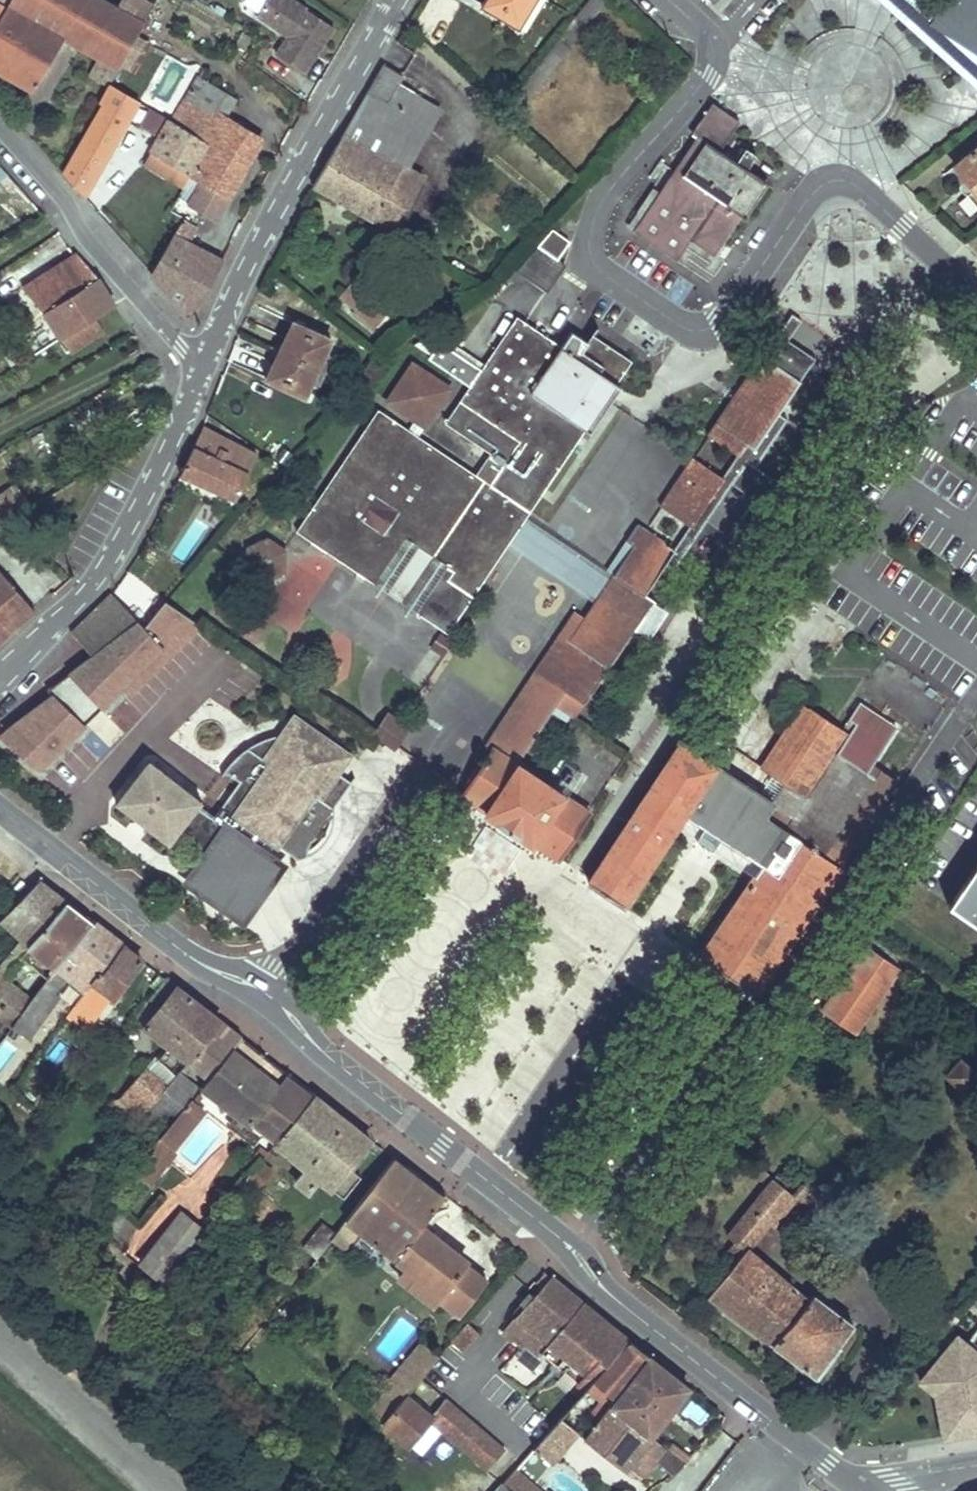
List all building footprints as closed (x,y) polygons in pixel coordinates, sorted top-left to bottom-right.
[(0,16),(0,73),(32,92),(64,38),(87,0),(9,0),(0,16)] [(9,0),(0,0),(0,16),(9,0)] [(117,10),(100,0),(87,0),(64,38),(100,57),(119,68),(122,62),(126,54),(136,37),(143,25),(117,10)] [(117,10),(143,25),(153,6),(143,0),(123,0),(117,10)] [(299,0),(265,0),(259,9),(289,31),(277,49),(303,68),(334,25),(299,0)] [(517,28),(534,0),(486,0),(482,7),(517,28)] [(937,22),(976,49),(976,0),(951,0),(937,22)] [(242,33),(237,45),(244,48),(250,37),(242,33)] [(146,43),(136,37),(126,54),(136,60),(146,43)] [(388,63),(404,71),(412,55),(396,47),(388,63)] [(136,60),(126,54),(122,62),(132,68),(136,60)] [(119,68),(100,57),(90,74),(107,84),(110,85),(119,68)] [(403,76),(384,65),(378,74),(397,85),(403,76)] [(405,168),(439,110),(397,85),(378,74),(344,132),(405,168)] [(197,78),(172,121),(210,143),(190,176),(201,183),(191,199),(189,203),(214,218),(260,141),(223,119),(235,100),(197,78)] [(84,197),(129,117),(110,107),(119,90),(110,85),(107,84),(98,101),(103,104),(63,174),(84,197)] [(110,107),(129,117),(138,102),(119,90),(110,107)] [(693,134),(698,137),(634,233),(677,262),(691,242),(713,257),(765,181),(748,170),(757,156),(745,148),(736,162),(720,151),(739,122),(712,105),(693,134)] [(149,152),(178,169),(190,176),(210,143),(172,121),(151,109),(140,127),(157,137),(149,152)] [(405,168),(344,132),(314,187),(390,231),(405,206),(408,208),(425,179),(405,168)] [(953,165),(976,196),(976,146),(953,165)] [(178,169),(173,178),(185,185),(190,176),(178,169)] [(180,193),(191,199),(201,183),(190,176),(185,185),(180,193)] [(195,317),(223,261),(188,243),(197,226),(183,218),(169,241),(151,274),(165,290),(176,302),(179,306),(184,312),(192,323),(195,317)] [(570,243),(553,230),(517,270),(549,291),(566,265),(558,260),(570,243)] [(61,339),(62,339),(94,319),(115,305),(98,279),(77,254),(74,256),(25,287),(44,311),(61,339)] [(355,314),(373,329),(400,297),(366,269),(341,299),(357,311),(355,314)] [(767,357),(760,358),(799,384),(815,358),(788,339),(801,321),(791,314),(767,357)] [(417,612),(448,633),(632,361),(592,334),(587,342),(573,333),(563,347),(518,317),(446,423),(491,454),(477,475),(380,410),(297,533),(372,584),(403,538),(447,567),(417,612)] [(70,352),(102,332),(94,319),(62,339),(70,352)] [(267,379),(305,397),(331,340),(293,322),(267,379)] [(383,402),(427,428),(453,383),(410,358),(383,402)] [(760,358),(709,435),(739,456),(747,444),(755,450),(779,414),(799,384),(760,358)] [(691,526),(666,564),(675,570),(717,505),(739,522),(728,540),(737,547),(763,507),(741,488),(787,421),(779,414),(755,450),(747,444),(739,456),(691,526)] [(228,441),(203,429),(181,476),(237,499),(256,454),(234,443),(236,438),(231,435),(228,441)] [(692,460),(661,506),(691,526),(722,481),(692,460)] [(14,521),(26,513),(11,489),(0,496),(0,530),(14,521)] [(614,576),(644,596),(666,564),(674,551),(637,527),(629,540),(635,544),(631,551),(614,576)] [(447,567),(403,538),(372,584),(417,612),(447,567)] [(284,551),(268,540),(250,549),(249,571),(263,580),(282,572),(284,551)] [(635,544),(629,540),(624,547),(631,551),(635,544)] [(35,611),(0,571),(0,642),(35,611)] [(652,601),(644,596),(614,576),(596,603),(634,628),(652,601)] [(127,608),(113,594),(72,633),(85,647),(127,608)] [(139,620),(92,655),(47,689),(52,696),(15,722),(10,727),(5,730),(0,735),(0,736),(38,769),(122,686),(176,633),(186,639),(201,625),(166,602),(145,626),(139,620)] [(634,628),(596,603),(587,617),(577,610),(487,744),(492,747),(460,795),(487,812),(485,814),(532,846),(533,843),(559,860),(591,813),(515,762),(498,751),(546,679),(563,690),(554,703),(575,717),(634,628)] [(139,620),(127,608),(85,647),(92,655),(139,620)] [(130,694),(186,639),(176,633),(122,686),(130,694)] [(515,762),(554,703),(563,690),(546,679),(498,751),(515,762)] [(872,764),(895,729),(858,705),(848,720),(855,724),(848,735),(806,797),(786,784),(772,806),(680,745),(588,883),(623,906),(684,814),(705,828),(696,842),(704,848),(712,853),(721,839),(761,866),(700,958),(754,994),(845,858),(828,847),(880,770),(872,764)] [(806,797),(848,735),(832,724),(830,726),(803,708),(763,768),(786,784),(806,797)] [(408,726),(388,713),(372,737),(391,750),(408,726)] [(352,757),(292,717),(280,735),(339,775),(352,757)] [(339,775),(280,735),(268,735),(261,736),(252,742),(247,746),(239,754),(234,759),(224,773),(238,782),(215,817),(199,807),(183,827),(203,858),(196,869),(225,888),(251,884),(272,853),(277,846),(298,859),(308,856),(308,848),(311,840),(313,835),(317,829),(321,825),(326,821),(329,819),(333,817),(333,807),(350,782),(339,775)] [(116,803),(169,844),(183,827),(199,807),(202,802),(148,761),(116,803)] [(290,865),(272,853),(251,884),(225,888),(196,869),(185,887),(247,929),(290,865)] [(949,907),(976,927),(976,866),(949,907)] [(2,979),(19,957),(63,900),(38,880),(2,921),(20,938),(0,964),(0,982),(2,979)] [(19,957),(46,979),(90,919),(64,898),(63,900),(19,957)] [(0,1042),(0,1079),(58,995),(54,992),(64,977),(77,986),(74,990),(81,996),(120,943),(90,919),(46,979),(30,1000),(10,1028),(0,1042)] [(120,943),(81,996),(100,1009),(110,995),(113,998),(141,959),(120,943)] [(899,970),(864,946),(820,1011),(855,1035),(899,970)] [(165,978),(149,1000),(159,1008),(143,1027),(167,1046),(199,1005),(165,978)] [(30,1000),(2,979),(0,982),(0,1020),(10,1028),(30,1000)] [(81,996),(70,1010),(90,1024),(100,1009),(81,996)] [(199,1005),(167,1046),(189,1064),(221,1022),(199,1005)] [(208,1079),(241,1038),(221,1022),(189,1064),(208,1079)] [(275,1143),(313,1095),(241,1038),(208,1079),(201,1088),(275,1143)] [(154,1057),(144,1069),(168,1088),(176,1078),(157,1060),(154,1057)] [(959,1058),(944,1074),(961,1089),(975,1073),(959,1058)] [(144,1114),(168,1088),(144,1069),(120,1097),(132,1107),(124,1116),(119,1122),(129,1131),(144,1114)] [(167,1112),(175,1120),(196,1093),(199,1090),(179,1074),(176,1078),(168,1088),(144,1114),(155,1122),(167,1112)] [(196,1093),(175,1120),(159,1139),(169,1147),(202,1107),(196,1103),(201,1097),(196,1093)] [(348,1167),(370,1140),(313,1095),(275,1143),(269,1150),(276,1155),(281,1149),(306,1170),(297,1181),(309,1191),(319,1179),(342,1199),(360,1177),(348,1167)] [(132,1107),(120,1097),(108,1103),(113,1106),(124,1116),(132,1107)] [(175,1152),(169,1147),(159,1139),(142,1160),(158,1173),(175,1152)] [(395,1157),(394,1159),(346,1221),(360,1231),(443,1296),(439,1301),(457,1315),(484,1280),(419,1229),(445,1196),(395,1157)] [(260,1162),(246,1179),(258,1188),(271,1170),(260,1162)] [(853,1325),(813,1295),(809,1300),(748,1251),(770,1225),(773,1227),(797,1198),(774,1179),(727,1237),(735,1243),(727,1254),(737,1262),(709,1297),(815,1376),(853,1325)] [(139,1226),(111,1199),(97,1217),(123,1242),(139,1226)] [(141,1264),(159,1279),(201,1228),(183,1213),(141,1264)] [(315,1259),(310,1267),(321,1275),(341,1249),(344,1251),(360,1231),(346,1221),(335,1234),(315,1259)] [(315,1259),(335,1234),(323,1223),(302,1249),(315,1259)] [(585,1391),(587,1390),(630,1341),(544,1274),(535,1285),(539,1289),(502,1334),(511,1341),(513,1339),(520,1345),(524,1340),(585,1391)] [(452,1342),(462,1351),(476,1334),(466,1326),(452,1342)] [(959,1334),(921,1378),(936,1391),(944,1435),(976,1429),(976,1349),(959,1334)] [(599,1418),(648,1355),(630,1341),(587,1390),(601,1401),(593,1413),(599,1418)] [(425,1373),(439,1357),(422,1344),(410,1360),(425,1373)] [(651,1434),(688,1387),(648,1355),(599,1418),(585,1436),(624,1468),(644,1444),(651,1434)] [(425,1373),(410,1360),(390,1385),(391,1386),(404,1397),(425,1373)] [(404,1397),(391,1386),(370,1411),(382,1422),(404,1397)] [(429,1419),(404,1397),(382,1422),(407,1445),(429,1419)] [(444,1401),(429,1419),(493,1474),(509,1456),(444,1401)] [(554,1463),(580,1435),(564,1420),(537,1448),(554,1463)] [(660,1441),(651,1434),(644,1444),(652,1451),(660,1441)] [(685,1461),(666,1446),(655,1460),(673,1475),(685,1461)]
